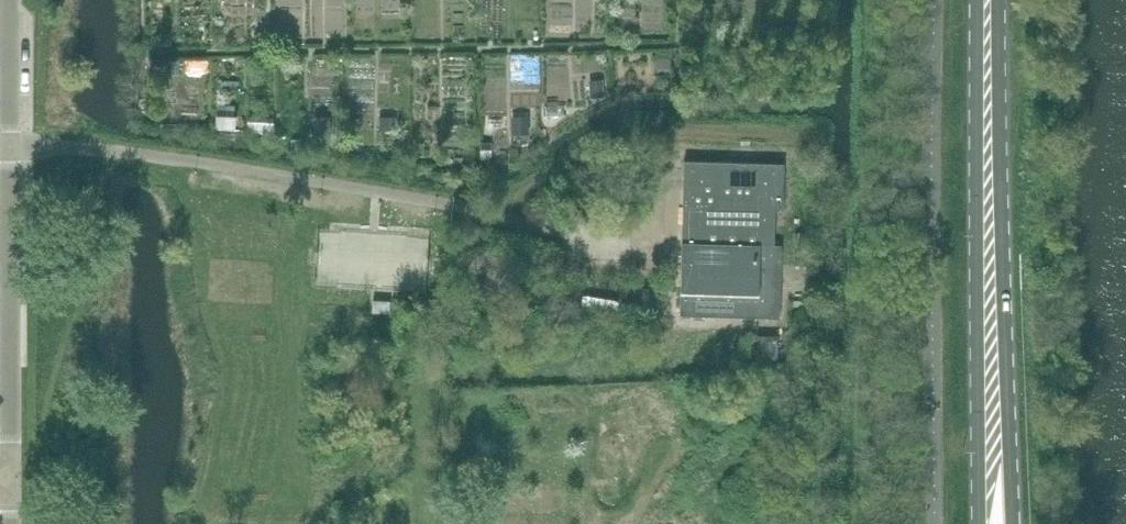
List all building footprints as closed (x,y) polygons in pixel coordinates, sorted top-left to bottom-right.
[(515,102),(515,120),(529,120),(528,102),(515,102)] [(345,124),(344,106),(319,107),(320,125),(345,124)] [(359,120),(358,143),(379,143),(380,121),(359,120)] [(783,210),(784,163),(684,160),(680,315),(780,318),(782,246),(779,246),(779,242),(774,242),(775,210),(783,210)]
